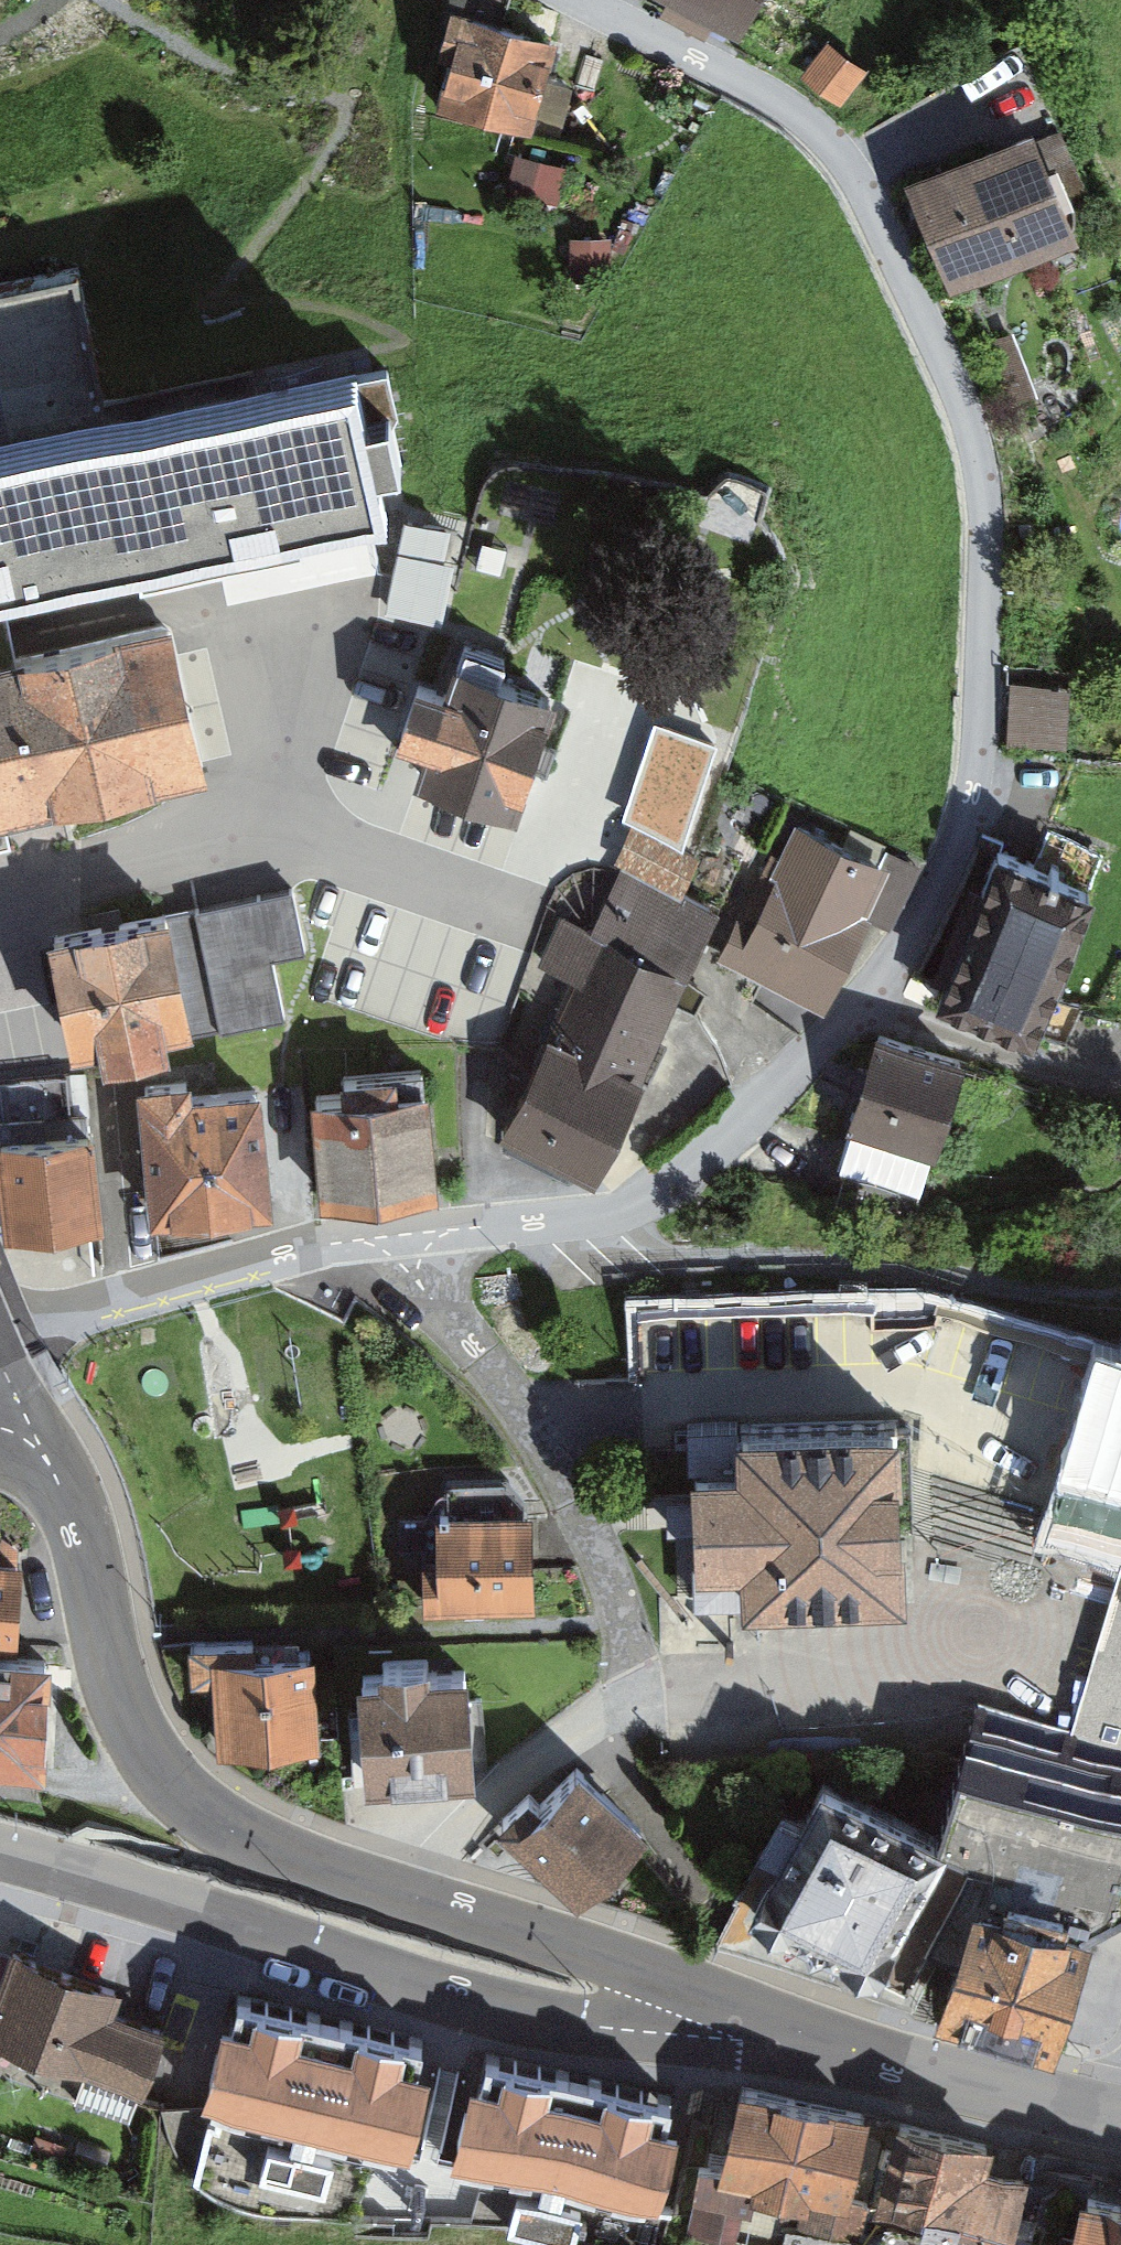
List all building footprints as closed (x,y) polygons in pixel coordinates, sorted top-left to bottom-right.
[(755,39),(776,0),(684,0),(755,39)] [(463,57),(448,102),(546,134),(577,37),(468,1),(451,54),(463,57)] [(877,65),(839,39),(813,76),(851,103),(877,65)] [(1064,120),(924,176),(967,283),(1107,227),(1064,120)] [(576,167),(525,154),(512,206),(563,218),(576,167)] [(128,423),(101,280),(0,299),(0,447),(128,423)] [(1045,394),(1019,330),(983,345),(1010,409),(1045,394)] [(161,565),(165,585),(328,552),(323,525),(427,504),(419,463),(442,458),(431,406),(410,410),(401,367),(128,423),(0,447),(0,598),(161,565)] [(480,527),(428,516),(409,609),(461,620),(480,527)] [(10,753),(23,812),(238,766),(205,612),(0,656),(0,706),(10,753)] [(474,684),(448,676),(428,735),(453,744),(443,773),(547,808),(587,687),(530,668),(535,655),(496,643),(492,654),(485,651),(474,684)] [(1081,683),(1017,680),(1013,747),(1077,751),(1081,683)] [(23,812),(10,753),(0,706),(0,817),(23,812)] [(785,849),(732,957),(837,1008),(879,921),(895,929),(928,860),(898,846),(893,856),(812,816),(794,853),(785,849)] [(589,976),(517,1130),(619,1177),(666,1075),(659,1073),(738,903),(703,887),(720,849),(652,818),(633,859),(637,862),(607,926),(578,913),(556,961),(589,976)] [(1110,884),(1018,849),(962,997),(1055,1032),(1110,884)] [(313,887),(203,910),(225,1018),(203,1023),(206,1033),(300,1014),(288,954),(325,946),(313,887)] [(201,904),(75,930),(99,1045),(131,1038),(134,1055),(197,1042),(194,1025),(203,1023),(225,1018),(203,910),(201,904)] [(988,1065),(897,1037),(858,1165),(948,1193),(988,1065)] [(97,1068),(14,1076),(29,1230),(122,1220),(112,1124),(103,1125),(97,1068)] [(365,1092),(331,1095),(341,1199),(461,1188),(452,1085),(424,1088),(422,1068),(364,1073),(365,1092)] [(216,1074),(160,1077),(170,1217),(297,1208),(288,1084),(217,1089),(216,1074)] [(859,1296),(645,1314),(649,1367),(863,1349),(859,1296)] [(651,1394),(718,1393),(717,1366),(651,1367),(651,1394)] [(1079,1528),(1120,1542),(1120,1405),(1079,1528)] [(778,1464),(733,1464),(735,1570),(780,1569),(781,1605),(945,1602),(942,1421),(777,1424),(778,1464)] [(556,1510),(458,1514),(462,1611),(560,1606),(556,1510)] [(0,1560),(0,1645),(16,1646),(23,1562),(0,1560)] [(332,1653),(233,1658),(237,1753),(336,1748),(332,1653)] [(0,1663),(0,1780),(52,1782),(56,1664),(0,1663)] [(501,1672),(384,1675),(387,1775),(504,1772),(501,1672)] [(1120,1894),(1120,1792),(965,1765),(947,1864),(1120,1894)] [(662,1832),(604,1766),(533,1829),(591,1894),(662,1832)] [(946,1842),(823,1782),(804,1821),(787,1813),(764,1858),(782,1867),(752,1928),(874,1987),(946,1842)] [(1007,1887),(966,2000),(1101,2048),(1120,1994),(1120,1928),(1007,1887)] [(20,1957),(0,2015),(0,2051),(143,2100),(167,2028),(115,2010),(121,1992),(20,1957)] [(338,2152),(318,2146),(323,2126),(420,2151),(448,2041),(240,1988),(211,2098),(302,2121),(296,2141),(271,2134),(261,2173),(328,2191),(338,2152)] [(583,2205),(564,2200),(569,2181),(661,2205),(688,2101),(489,2050),(463,2154),(548,2176),(543,2195),(519,2189),(510,2226),(574,2243),(583,2205)] [(871,2121),(745,2090),(722,2182),(848,2213),(871,2121)] [(918,2120),(891,2212),(1004,2244),(1025,2244),(1051,2158),(918,2120)] [(1115,2193),(1101,2244),(1120,2244),(1120,2195),(1115,2193)]
